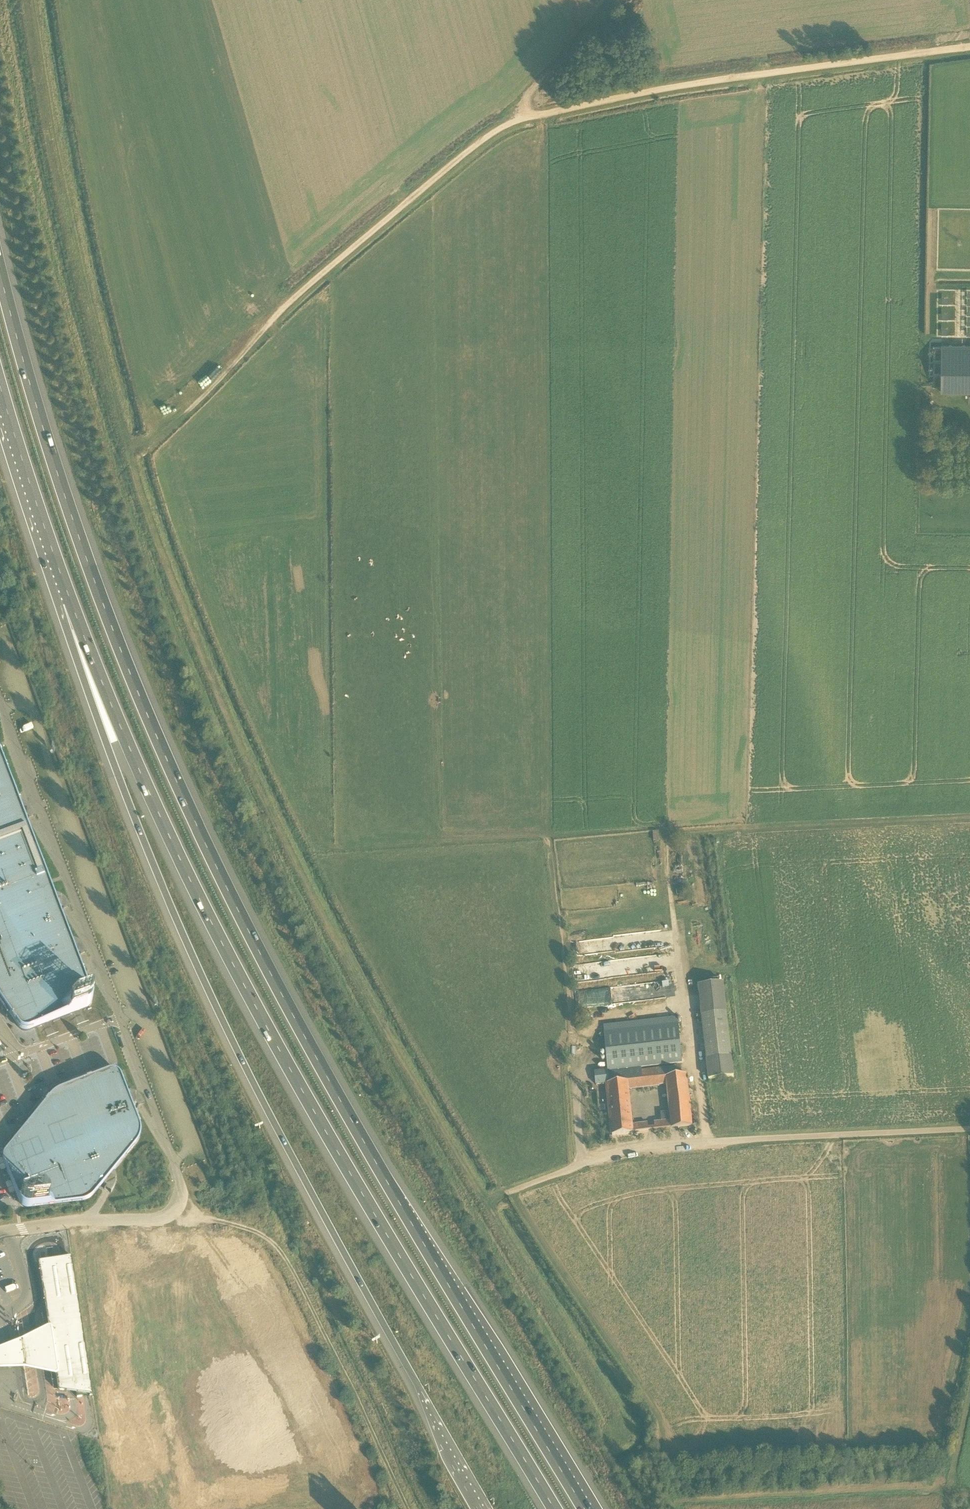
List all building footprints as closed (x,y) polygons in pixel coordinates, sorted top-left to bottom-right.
[(941,392),(969,392),(969,345),(967,345),(941,345),(941,391),(941,392)] [(11,1018),(14,1023),(18,1028),(23,1032),(30,1032),(33,1030),(36,1029),(45,1026),(48,1024),(52,1023),(75,1015),(79,1013),(82,1012),(86,1010),(89,1008),(91,1005),(92,1001),(92,998),(84,977),(83,976),(82,973),(77,960),(76,956),(78,955),(79,955),(80,956),(80,957),(81,957),(80,955),(82,954),(86,952),(87,953),(85,950),(84,948),(82,946),(81,944),(79,942),(77,941),(75,940),(72,940),(70,940),(62,920),(60,915),(59,910),(61,910),(62,910),(63,912),(64,911),(63,910),(66,908),(69,906),(70,908),(67,902),(65,900),(64,898),(62,897),(60,896),(57,895),(55,894),(54,895),(53,895),(49,885),(48,882),(44,872),(37,852),(28,830),(24,820),(27,819),(28,819),(29,821),(29,820),(28,819),(31,817),(34,815),(35,817),(32,811),(31,809),(29,808),(27,806),(25,805),(23,804),(21,804),(19,804),(18,804),(17,800),(0,755),(0,1002),(11,1018)] [(724,983),(699,986),(709,1080),(734,1077),(732,1057),(724,983)] [(608,1071),(610,1071),(683,1064),(679,1024),(604,1032),(608,1070),(608,1071)] [(108,1189),(112,1192),(114,1187),(115,1185),(116,1183),(116,1181),(116,1178),(116,1176),(115,1174),(114,1173),(113,1172),(126,1157),(136,1144),(139,1138),(140,1131),(139,1124),(133,1107),(135,1107),(136,1107),(140,1105),(143,1103),(141,1099),(139,1097),(138,1095),(136,1094),(134,1093),(132,1092),(129,1091),(128,1091),(127,1092),(121,1076),(120,1075),(119,1074),(119,1073),(118,1073),(117,1072),(116,1071),(115,1070),(114,1070),(112,1070),(110,1070),(109,1070),(108,1071),(61,1089),(55,1091),(50,1096),(48,1098),(37,1112),(20,1132),(13,1141),(9,1146),(4,1151),(2,1156),(3,1161),(18,1201),(19,1203),(20,1205),(21,1206),(22,1207),(23,1208),(25,1208),(26,1209),(27,1209),(28,1209),(29,1209),(82,1202),(84,1202),(86,1201),(87,1201),(90,1199),(94,1195),(96,1193),(103,1185),(105,1186),(105,1187),(105,1188),(108,1189)] [(608,1071),(608,1070),(595,1072),(596,1085),(607,1084),(609,1083),(608,1071)] [(692,1127),(692,1125),(687,1075),(609,1083),(607,1084),(613,1136),(648,1132),(647,1124),(632,1125),(629,1090),(667,1085),(670,1121),(655,1123),(655,1131),(692,1127)] [(89,1396),(93,1396),(72,1257),(64,1258),(52,1260),(38,1262),(48,1327),(55,1376),(58,1391),(66,1392),(72,1393),(76,1393),(77,1397),(83,1397),(82,1394),(86,1395),(90,1395),(89,1396)] [(49,1323),(21,1337),(0,1345),(0,1367),(25,1366),(56,1372),(57,1372),(58,1371),(59,1370),(52,1325),(51,1324),(50,1323),(49,1323)]
